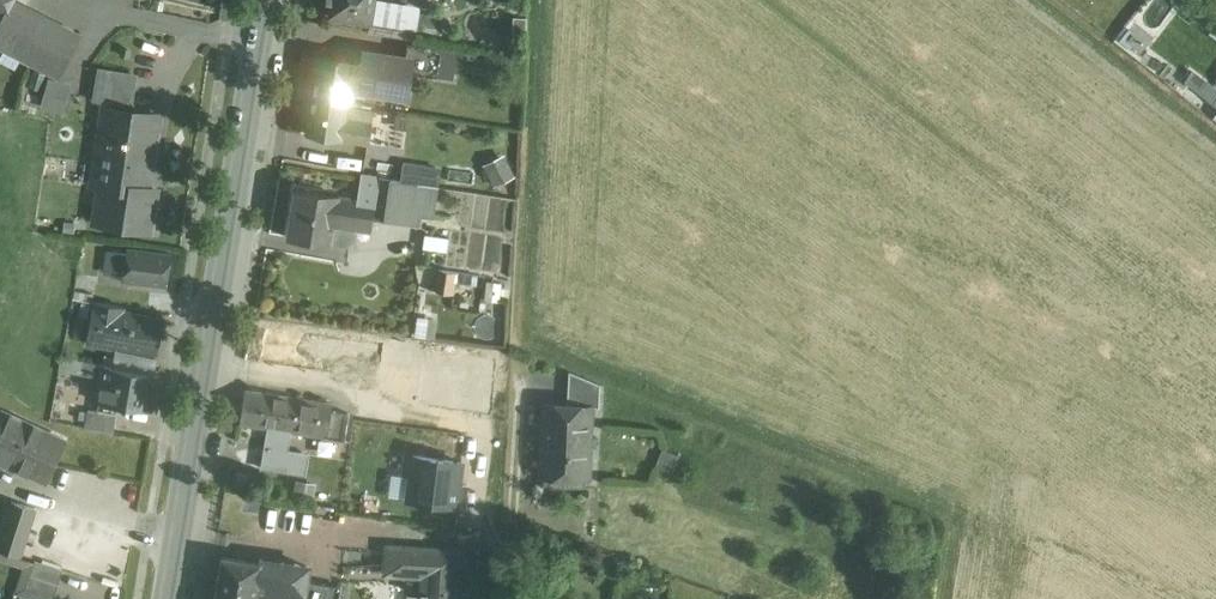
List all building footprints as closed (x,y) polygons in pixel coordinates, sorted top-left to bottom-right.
[(13,0),(0,22),(0,46),(60,77),(81,36),(13,0)] [(13,0),(0,0),(0,22),(13,0)] [(327,1),(331,2),(329,15),(370,21),(373,0),(327,0),(327,1)] [(370,21),(417,29),(420,7),(377,0),(373,0),(370,21)] [(441,48),(408,42),(405,58),(412,59),(410,72),(436,76),(441,48)] [(405,58),(364,52),(362,65),(355,64),(355,63),(351,86),(352,87),(406,95),(410,72),(403,71),(405,58)] [(355,63),(318,57),(311,96),(348,102),(349,102),(352,87),(351,86),(355,63),(355,64),(355,63)] [(412,59),(405,58),(403,71),(410,72),(412,59)] [(132,74),(99,69),(94,100),(127,106),(132,74)] [(45,74),(34,70),(28,87),(40,91),(45,74)] [(48,80),(41,104),(60,109),(67,85),(48,80)] [(348,102),(312,96),(307,135),(342,140),(342,139),(368,143),(372,122),(368,121),(346,118),(347,106),(348,102)] [(346,118),(368,121),(370,109),(347,106),(346,118)] [(96,183),(102,184),(147,190),(157,116),(106,109),(96,183)] [(362,174),(388,178),(390,166),(382,164),(382,160),(365,158),(363,173),(362,174)] [(401,163),(399,180),(409,181),(431,184),(433,168),(401,163)] [(388,178),(362,174),(363,173),(362,173),(358,198),(358,199),(375,202),(378,183),(391,185),(392,179),(388,178)] [(399,180),(392,179),(391,185),(385,220),(403,222),(407,199),(407,198),(409,181),(399,180)] [(431,184),(409,181),(407,198),(422,200),(420,215),(432,217),(438,185),(431,184)] [(155,191),(147,190),(102,184),(96,222),(149,229),(155,191)] [(358,198),(297,189),(289,237),(355,247),(359,216),(373,218),(375,202),(358,199),(358,198)] [(422,200),(407,198),(407,199),(403,222),(419,225),(420,215),(422,200)] [(172,254),(129,248),(128,253),(109,250),(108,258),(115,259),(113,275),(124,277),(124,281),(167,288),(172,254)] [(458,272),(439,269),(436,290),(455,293),(458,272)] [(162,321),(122,314),(123,307),(95,302),(88,343),(116,348),(116,345),(156,353),(162,321)] [(496,363),(362,347),(355,400),(372,402),(371,412),(488,427),(496,363)] [(159,375),(104,365),(98,401),(153,410),(159,375)] [(600,383),(570,371),(568,404),(590,405),(591,405),(590,407),(599,407),(600,383)] [(290,397),(246,390),(240,424),(285,431),(290,397)] [(333,404),(290,397),(285,431),(327,437),(331,413),(333,404)] [(568,404),(545,403),(542,476),(543,476),(543,485),(585,487),(586,478),(587,478),(590,407),(590,405),(568,404)] [(2,410),(0,415),(0,461),(44,481),(64,438),(2,410)] [(116,414),(88,410),(85,427),(113,432),(116,414)] [(349,416),(331,413),(327,437),(345,440),(349,416)] [(268,459),(289,462),(290,453),(291,444),(270,441),(268,459)] [(391,494),(461,505),(468,455),(408,446),(404,472),(394,471),(391,494)] [(307,456),(290,453),(289,462),(268,459),(266,469),(304,475),(307,456)] [(290,500),(318,503),(321,485),(293,481),(290,500)] [(0,539),(0,549),(20,556),(35,508),(12,500),(0,539)] [(387,548),(385,575),(423,576),(422,598),(456,598),(459,551),(387,548)] [(223,557),(216,597),(227,598),(254,598),(255,591),(279,595),(278,598),(302,598),(305,581),(258,574),(260,563),(223,557)] [(63,570),(35,561),(31,574),(58,583),(63,570)] [(58,583),(31,574),(26,587),(54,596),(58,583)] [(305,581),(302,598),(339,598),(340,587),(305,581)]
